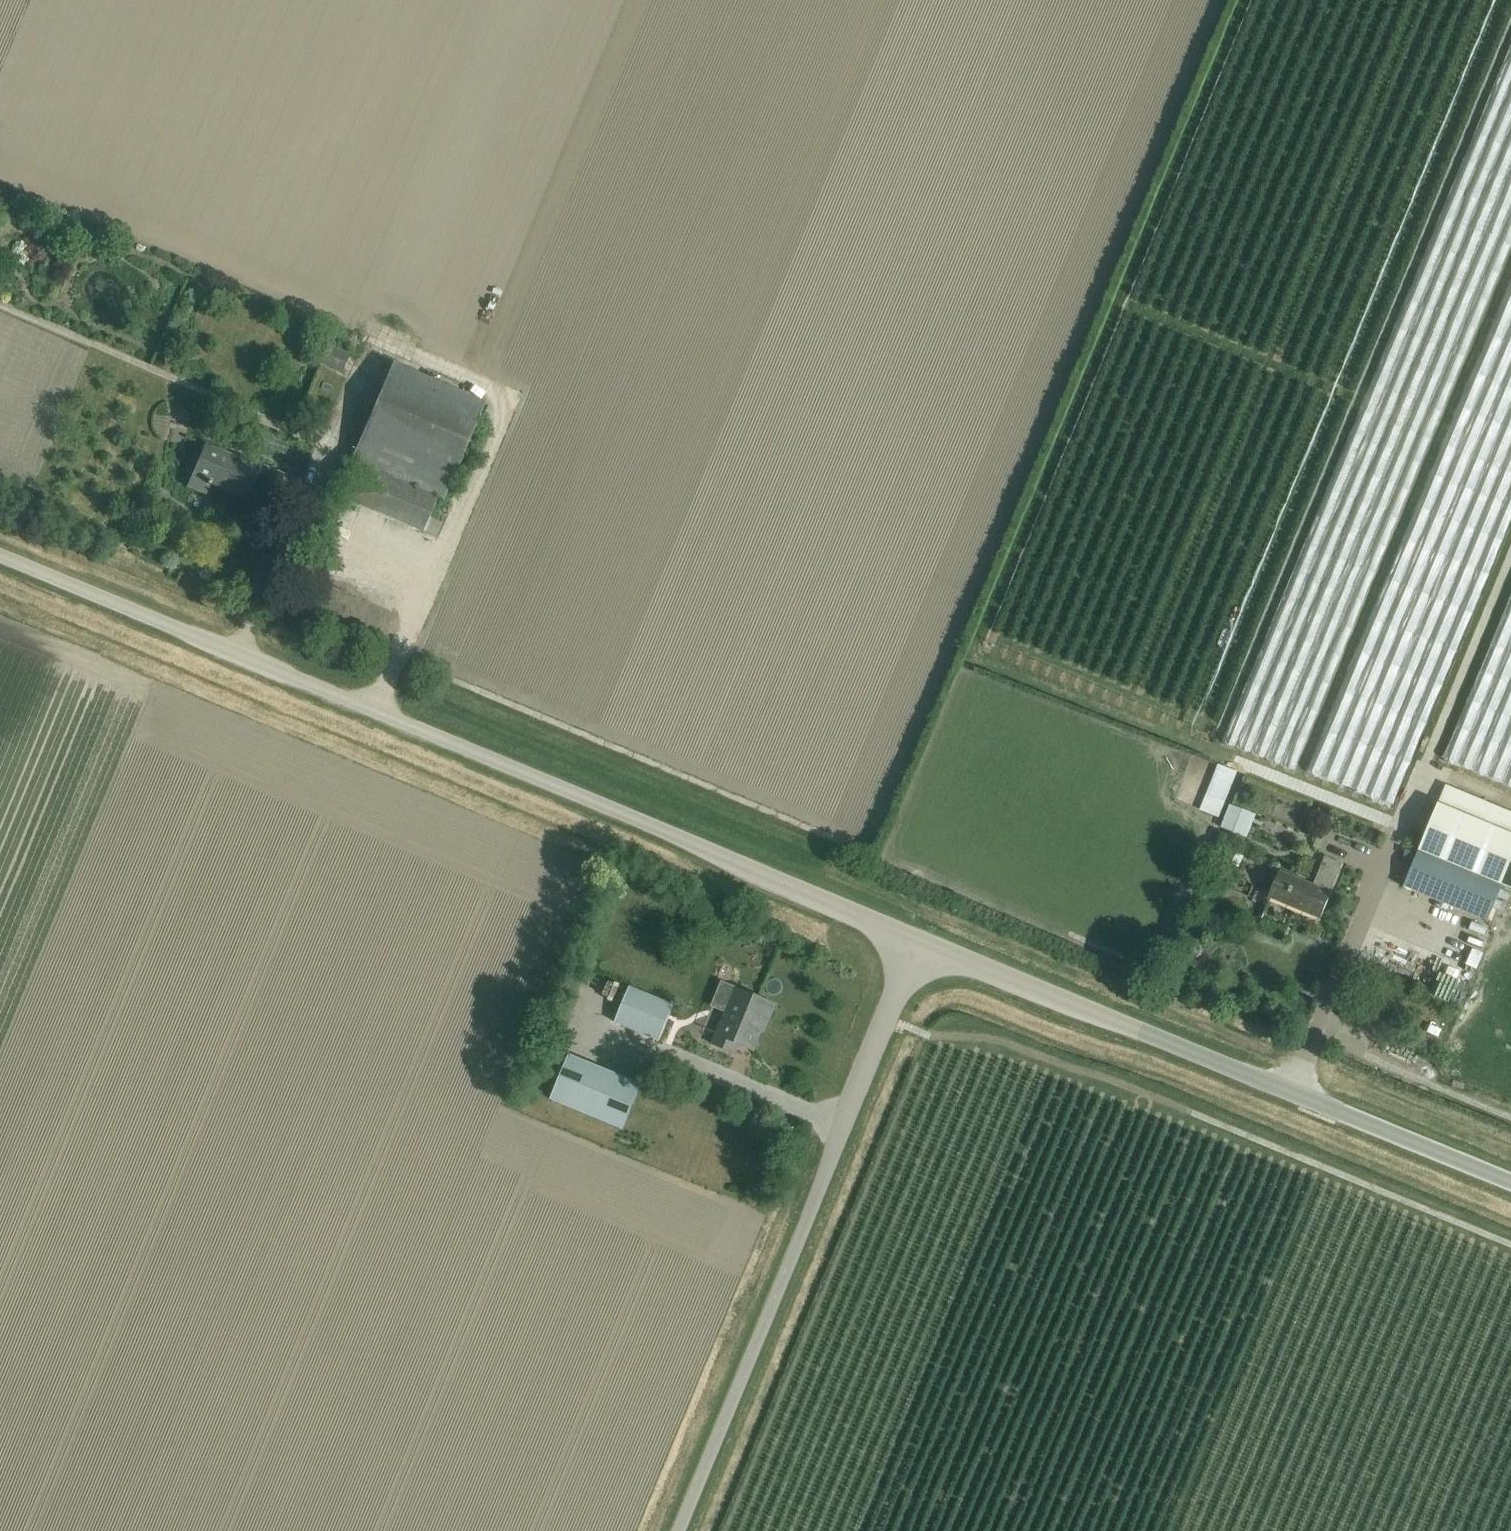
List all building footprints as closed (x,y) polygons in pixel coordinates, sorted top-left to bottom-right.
[(324,349),(318,365),(339,374),(346,358),(324,349)] [(442,499),(482,404),(389,365),(349,459),(352,461),(436,496),(442,499)] [(275,489),(283,474),(245,458),(244,461),(204,444),(186,487),(204,494),(208,485),(244,500),(253,479),(275,489)] [(421,532),(436,496),(352,461),(337,497),(421,532)] [(1188,802),(1207,808),(1222,761),(1204,755),(1188,802)] [(1237,833),(1247,809),(1234,804),(1224,827),(1237,833)] [(1419,850),(1503,888),(1510,891),(1510,838),(1437,805),(1419,850)] [(1419,850),(1402,887),(1487,925),(1503,888),(1419,850)] [(1318,918),(1341,862),(1323,855),(1311,884),(1279,871),(1268,898),(1318,918)] [(1366,937),(1362,946),(1387,957),(1391,948),(1366,937)] [(663,1051),(682,1012),(627,986),(609,1025),(663,1051)] [(735,989),(712,1045),(735,1054),(739,1045),(753,1051),(763,1025),(765,1026),(774,1005),(743,992),(735,989)] [(629,1141),(650,1090),(568,1057),(547,1108),(629,1141)]
